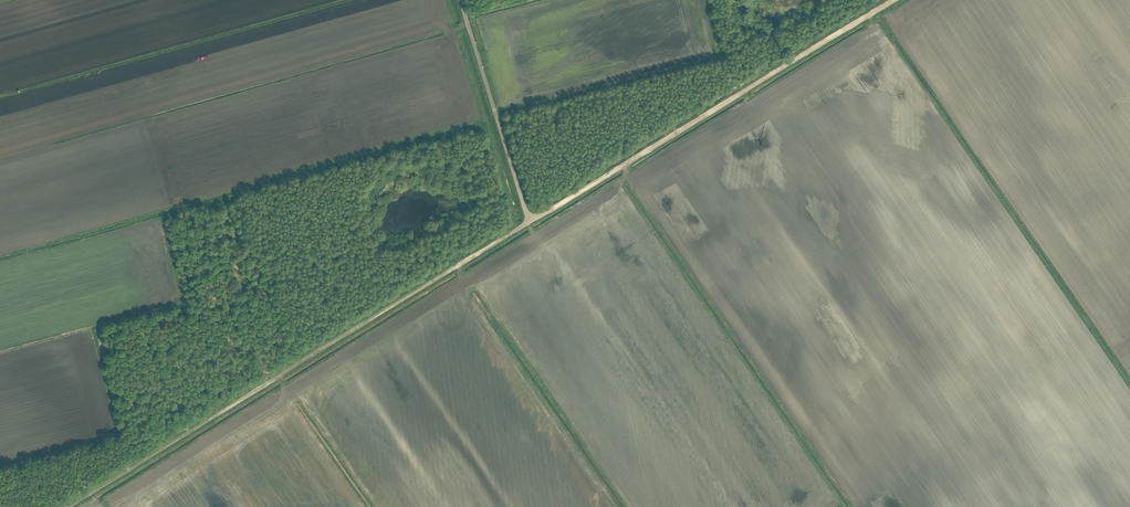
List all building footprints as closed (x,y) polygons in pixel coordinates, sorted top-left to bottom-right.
[(420,35),(430,32),(423,7),(413,10),(420,35)]
